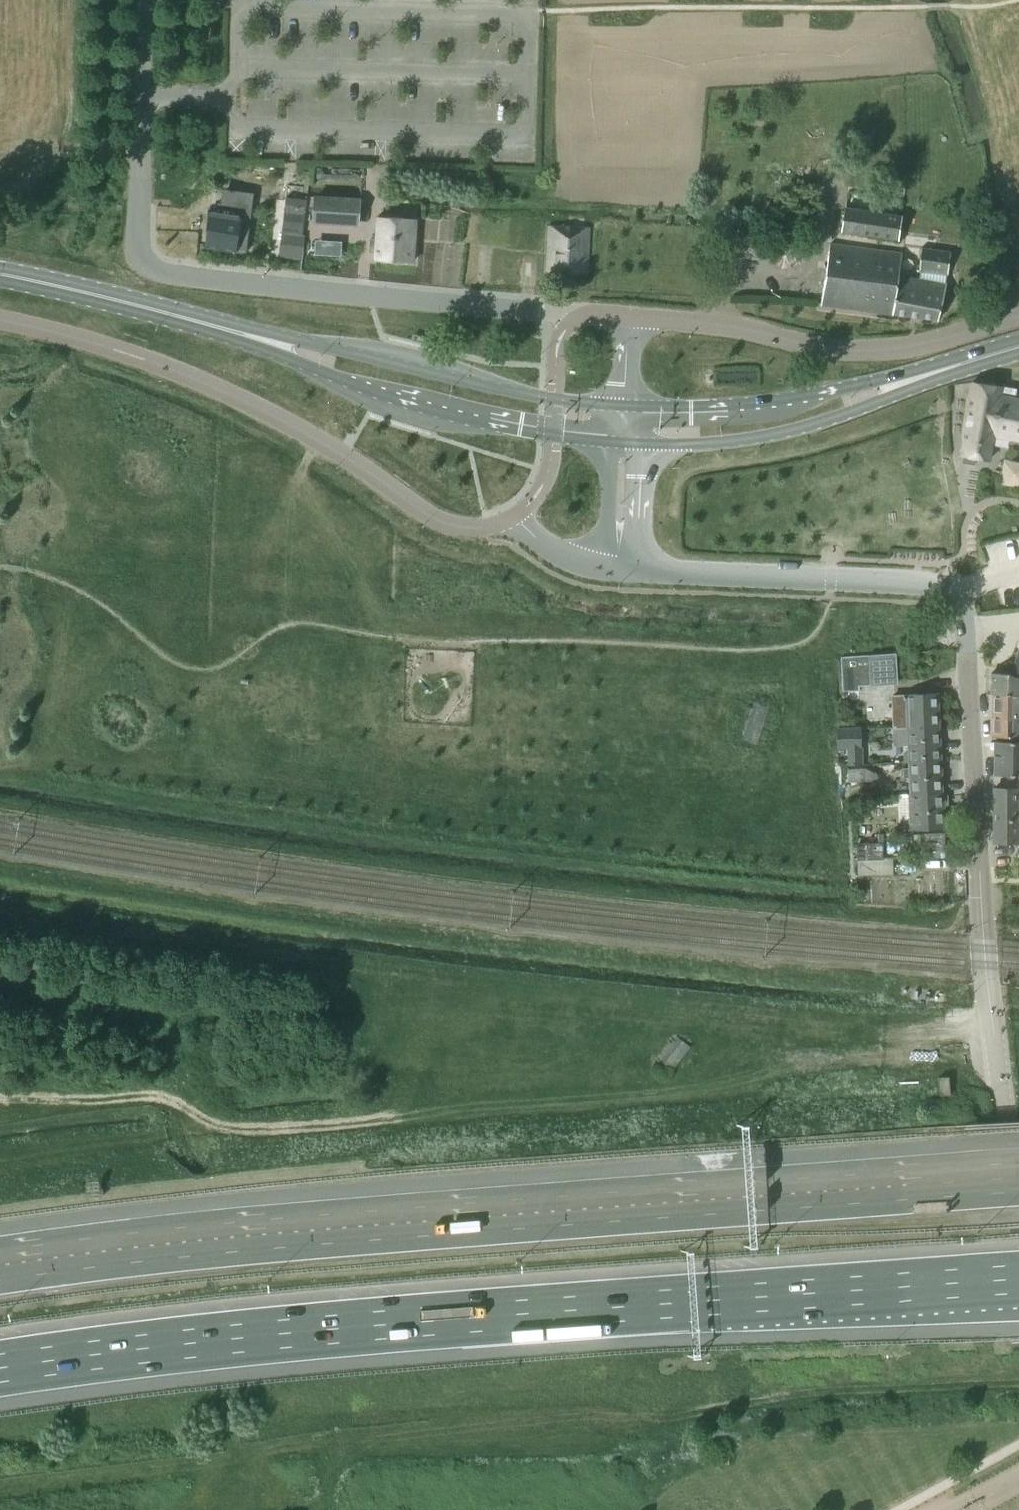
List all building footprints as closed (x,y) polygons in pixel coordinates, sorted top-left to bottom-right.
[(302,210),(284,208),(283,220),(303,223),(307,193),(304,193),(302,210)] [(359,200),(315,198),(314,222),(358,225),(359,200)] [(205,246),(236,249),(240,215),(229,214),(230,202),(224,201),(223,212),(208,211),(205,246)] [(841,232),(898,241),(902,215),(845,206),(841,232)] [(375,259),(412,262),(415,219),(378,217),(376,239),(371,238),(370,250),(376,251),(375,259)] [(589,228),(551,226),(548,269),(587,271),(589,228)] [(830,244),(821,303),(911,316),(937,319),(938,318),(946,283),(947,273),(921,270),(920,279),(897,276),(902,253),(830,244)] [(923,249),(921,270),(947,273),(949,252),(923,249)] [(961,454),(989,459),(992,444),(1018,448),(1018,389),(973,381),(961,454)] [(1006,457),(1001,481),(1018,484),(1018,459),(1006,457)] [(868,655),(841,656),(842,691),(859,690),(859,686),(870,685),(868,655)] [(1010,672),(993,672),(992,693),(1018,694),(1018,676),(1010,672)] [(938,691),(906,693),(906,694),(891,695),(892,727),(939,725),(938,691)] [(992,693),(992,713),(1002,713),(1002,717),(1002,718),(1018,719),(1018,694),(992,693)] [(1002,718),(1002,717),(1002,713),(992,713),(991,736),(996,736),(1018,737),(1018,719),(1002,718)] [(908,726),(904,726),(905,745),(908,745),(909,752),(905,752),(906,761),(910,761),(941,759),(939,725),(908,726)] [(860,726),(836,727),(837,748),(847,747),(848,763),(862,762),(861,746),(860,726)] [(995,740),(996,773),(1018,774),(1018,741),(995,740)] [(941,759),(910,761),(910,767),(903,767),(904,777),(910,777),(910,793),(937,792),(937,800),(943,800),(941,759)] [(866,768),(847,769),(848,782),(878,781),(878,774),(866,768)] [(995,787),(995,842),(1018,842),(1018,821),(1018,787),(995,787)] [(937,792),(910,793),(912,828),(944,827),(943,800),(937,800),(937,792)] [(923,847),(946,841),(943,829),(920,834),(923,847)] [(857,859),(882,857),(881,843),(856,844),(857,859)] [(938,1078),(940,1095),(950,1095),(949,1077),(938,1078)]
